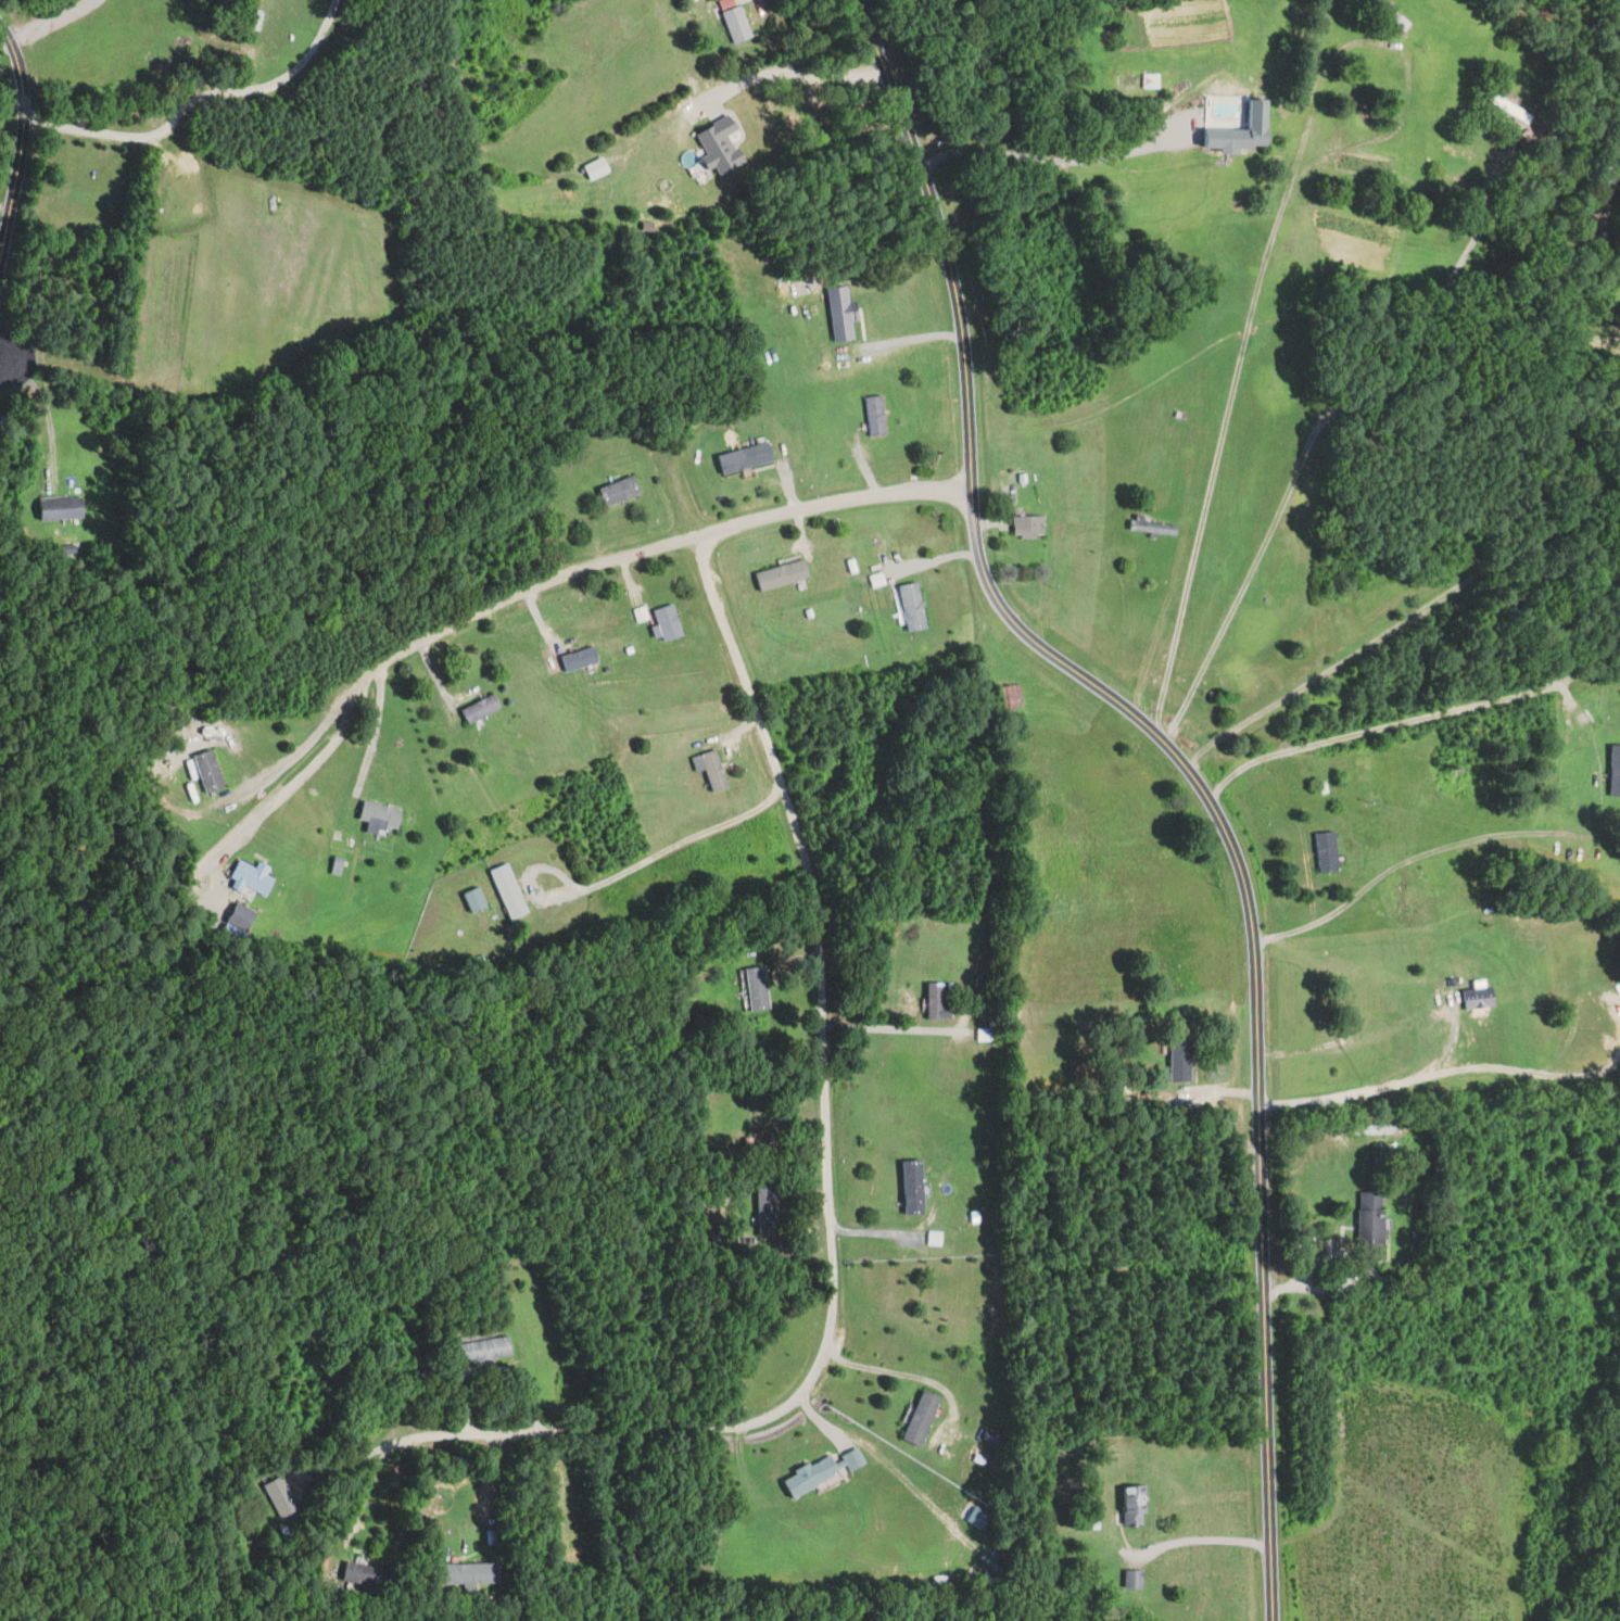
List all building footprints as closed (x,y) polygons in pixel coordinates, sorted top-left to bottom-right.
[(723,14),(735,45),(754,38),(742,6),(723,14)] [(1486,102),(1526,128),(1533,117),(1494,90),(1486,102)] [(1270,102),(1248,102),(1248,131),(1203,131),(1203,153),(1242,153),(1242,149),(1269,149),(1270,102)] [(1609,235),(1600,233),(1597,244),(1605,247),(1609,235)] [(835,341),(856,339),(849,287),(829,290),(835,341)] [(868,397),(869,436),(887,435),(886,396),(868,397)] [(776,460),(771,441),(718,456),(723,475),(776,460)] [(1000,474),(1003,486),(1020,482),(1018,470),(1000,474)] [(600,487),(606,506),(643,494),(636,475),(600,487)] [(86,498),(43,498),(43,518),(86,518),(86,498)] [(1149,521),(1150,516),(1133,514),(1131,529),(1177,536),(1178,525),(1149,521)] [(1046,516),(1015,516),(1015,539),(1046,539),(1046,516)] [(757,573),(762,592),(811,577),(806,558),(757,573)] [(920,582),(900,585),(909,631),(928,628),(920,582)] [(667,642),(687,634),(675,603),(655,610),(667,642)] [(601,663),(596,646),(563,655),(567,672),(601,663)] [(1024,707),(1023,685),(1002,686),(1003,708),(1024,707)] [(469,725),(504,708),(496,693),(462,710),(469,725)] [(1619,796),(1619,745),(1611,745),(1611,796),(1619,796)] [(706,770),(715,793),(732,787),(717,749),(693,758),(699,773),(706,770)] [(400,830),(405,810),(365,800),(360,820),(400,830)] [(1316,834),(1319,873),(1340,872),(1337,833),(1316,834)] [(243,891),(246,885),(269,895),(276,879),(267,875),(271,867),(261,862),(257,869),(241,861),(230,885),(243,891)] [(491,871),(513,921),(531,913),(510,863),(491,871)] [(488,908),(483,888),(465,893),(470,913),(488,908)] [(227,920),(243,931),(256,912),(239,902),(227,920)] [(768,966),(748,967),(750,1011),(770,1010),(768,966)] [(1461,990),(1471,989),(1470,979),(1482,978),(1483,985),(1490,985),(1492,1004),(1463,1008),(1461,990)] [(954,1008),(945,1008),(945,983),(928,983),(928,1019),(954,1019),(954,1008)] [(1172,1082),(1194,1082),(1194,1036),(1172,1036),(1172,1082)] [(1398,1125),(1353,1124),(1352,1134),(1398,1135),(1398,1125)] [(1401,1144),(1376,1144),(1376,1164),(1401,1164),(1401,1144)] [(905,1161),(905,1215),(925,1215),(925,1161),(905,1161)] [(759,1182),(759,1236),(778,1236),(778,1182),(759,1182)] [(1361,1193),(1361,1252),(1385,1252),(1386,1193),(1361,1193)] [(461,1365),(515,1355),(511,1335),(458,1345),(461,1365)] [(903,1440),(923,1447),(943,1397),(924,1389),(903,1440)] [(1005,1448),(1009,1438),(987,1429),(983,1439),(1005,1448)] [(844,1456),(851,1472),(866,1465),(859,1449),(844,1456)] [(842,1474),(832,1455),(785,1480),(795,1499),(842,1474)] [(281,1518),(299,1510),(283,1476),(265,1485),(281,1518)] [(1125,1487),(1125,1526),(1147,1526),(1147,1487),(1125,1487)] [(346,1581),(393,1591),(398,1572),(350,1562),(346,1581)] [(448,1565),(448,1585),(503,1585),(503,1565),(448,1565)] [(1142,1590),(1144,1572),(1127,1570),(1126,1588),(1142,1590)]
